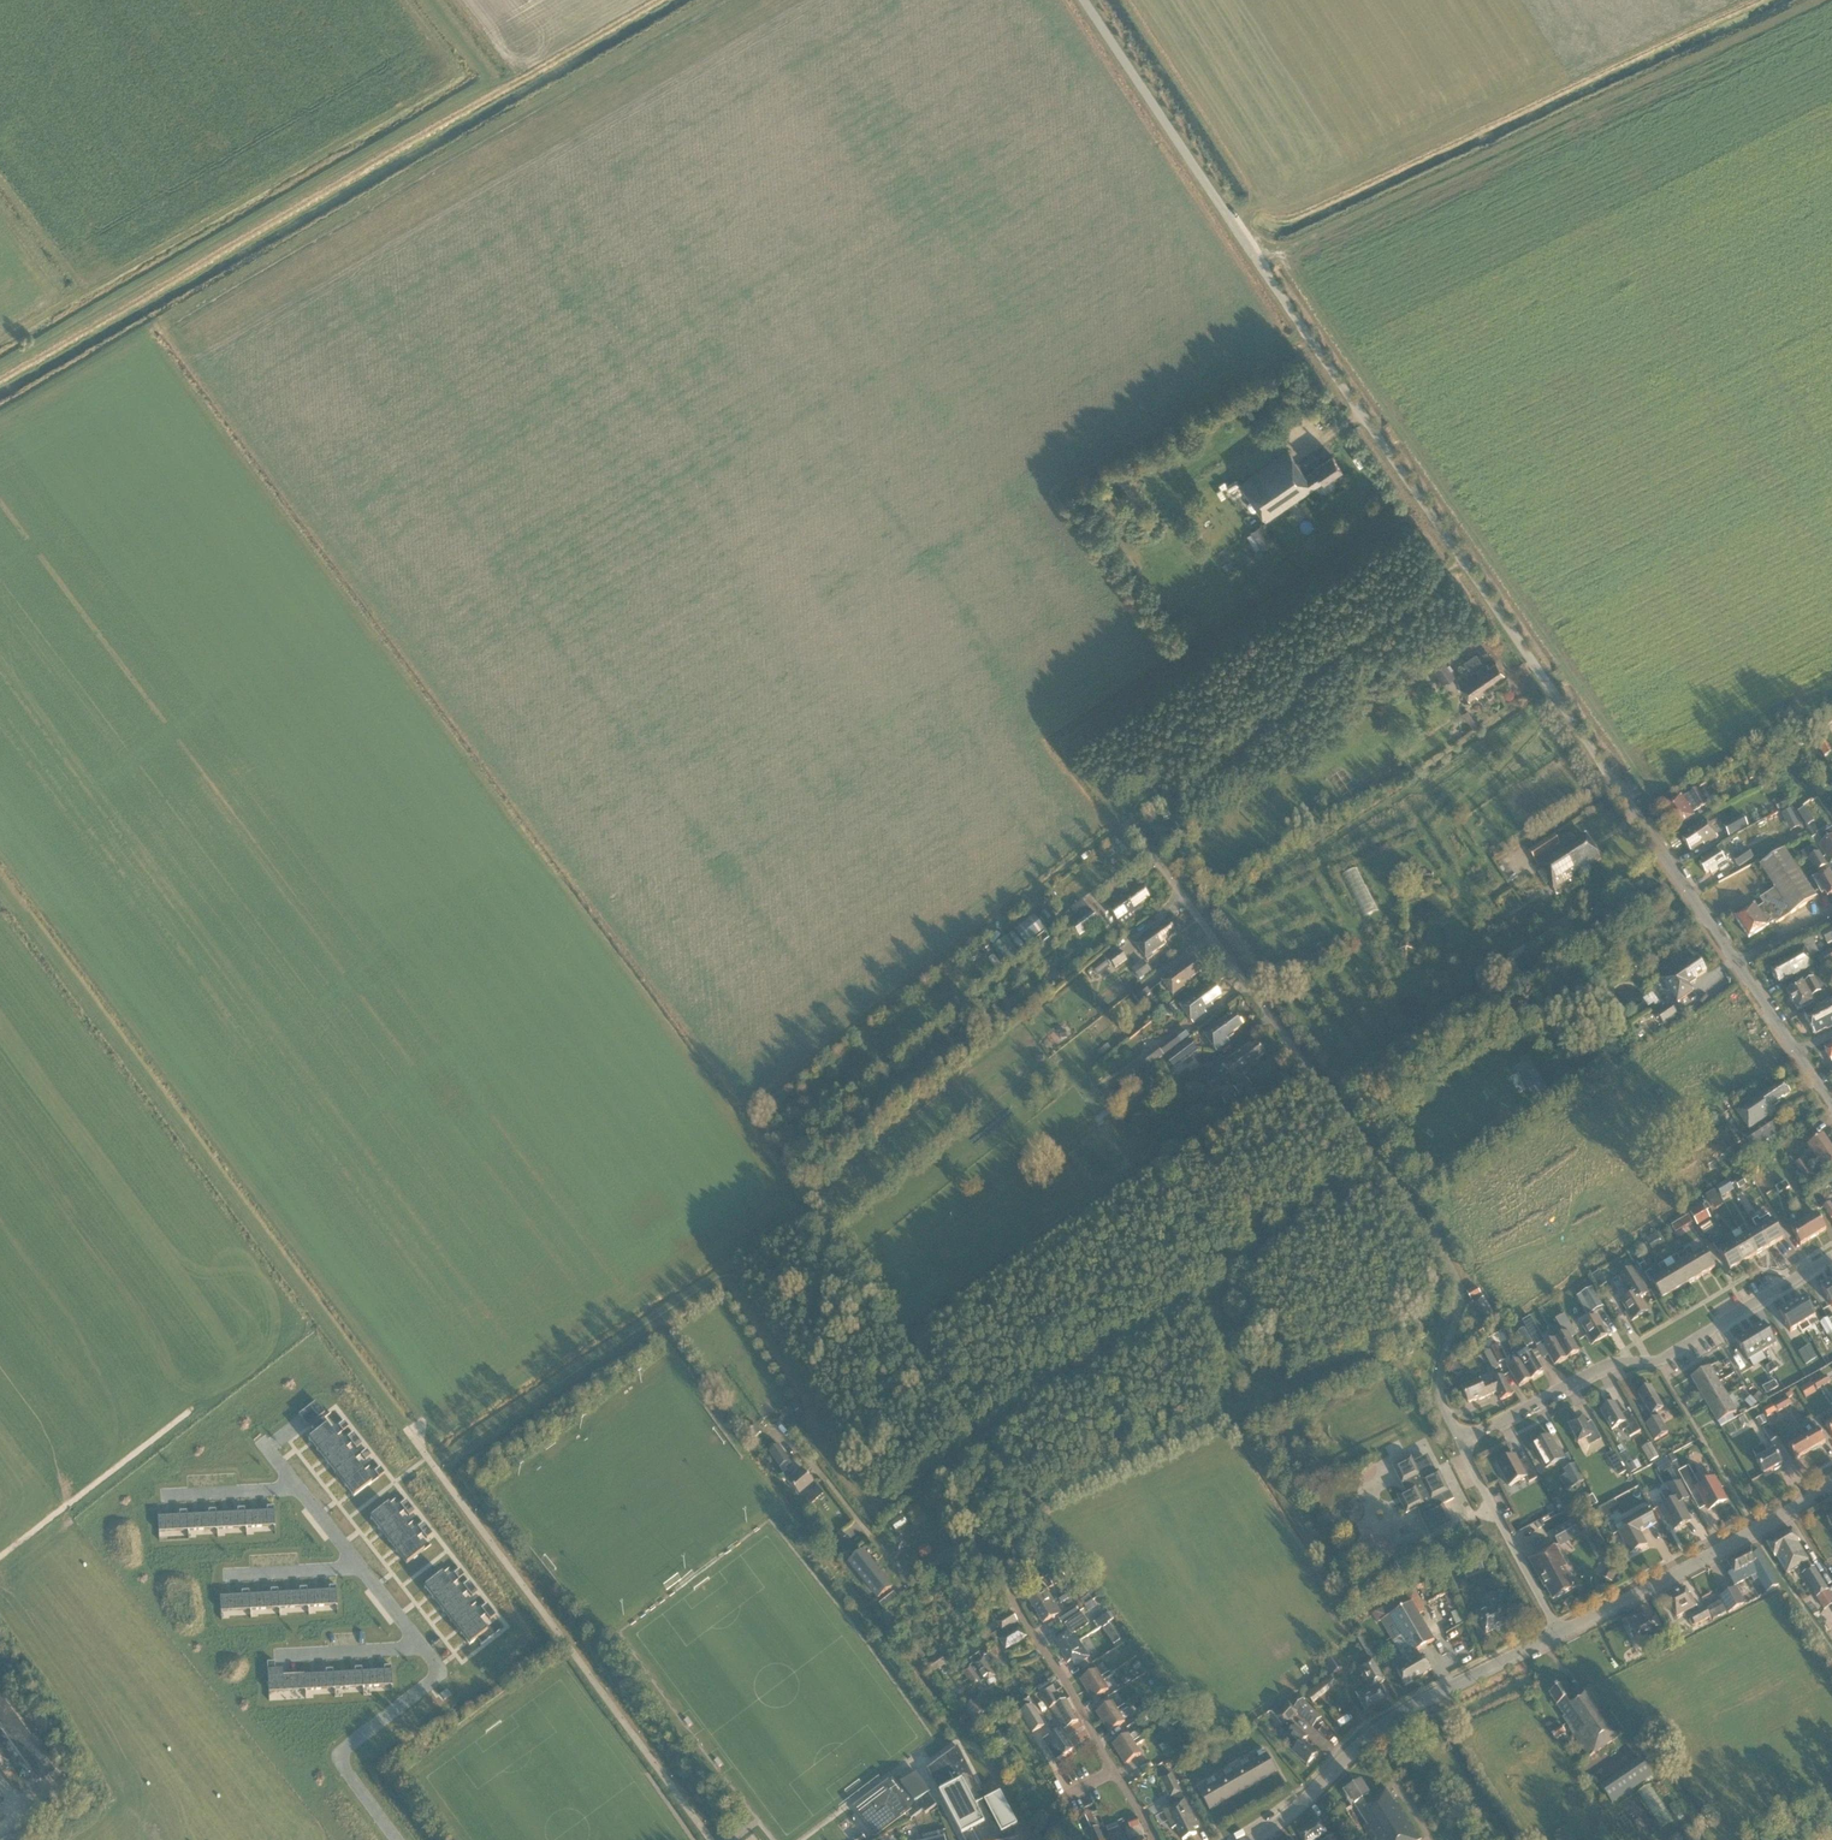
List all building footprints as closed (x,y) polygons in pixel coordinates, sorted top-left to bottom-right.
[(1241,482),(1264,517),(1266,519),(1323,481),(1324,482),(1343,469),(1333,455),(1314,468),(1315,469),(1306,475),(1288,450),(1241,482)] [(1273,540),(1261,522),(1251,530),(1262,547),(1273,540)] [(1464,660),(1471,671),(1484,663),(1476,651),(1464,660)] [(1431,669),(1441,684),(1460,672),(1450,657),(1431,669)] [(1504,672),(1496,661),(1489,666),(1487,662),(1458,682),(1471,700),(1486,690),(1485,689),(1494,683),(1492,680),(1504,672)] [(1479,724),(1468,709),(1460,714),(1471,730),(1479,724)] [(1813,739),(1824,758),(1831,754),(1831,749),(1823,734),(1813,739)] [(1706,805),(1706,804),(1699,795),(1697,791),(1682,800),(1681,798),(1662,810),(1675,830),(1694,817),(1692,814),(1706,805)] [(1710,801),(1704,792),(1699,795),(1706,804),(1710,801)] [(1784,799),(1774,804),(1778,812),(1788,807),(1784,799)] [(1798,812),(1807,826),(1814,821),(1805,808),(1798,812)] [(1795,819),(1791,811),(1781,816),(1786,824),(1795,819)] [(1704,848),(1718,839),(1708,825),(1717,818),(1714,814),(1705,820),(1705,821),(1688,832),(1690,835),(1682,840),(1691,853),(1703,845),(1704,848)] [(1743,817),(1723,827),(1729,838),(1748,827),(1743,817)] [(1804,822),(1796,826),(1803,840),(1811,836),(1804,822)] [(1585,836),(1562,850),(1554,836),(1528,852),(1555,894),(1580,878),(1578,874),(1600,860),(1585,836)] [(1819,845),(1830,863),(1831,862),(1831,836),(1819,845)] [(1496,846),(1490,850),(1494,858),(1501,855),(1496,846)] [(1717,850),(1724,860),(1729,857),(1722,846),(1717,850)] [(1732,859),(1739,868),(1753,859),(1747,849),(1732,859)] [(1703,863),(1699,866),(1706,875),(1710,872),(1712,875),(1719,871),(1720,872),(1728,867),(1724,860),(1717,850),(1701,860),(1703,863)] [(1816,898),(1784,850),(1760,866),(1775,890),(1760,900),(1764,906),(1757,910),(1755,905),(1735,918),(1749,939),(1769,926),(1768,924),(1774,921),(1776,924),(1816,898)] [(1810,859),(1820,875),(1813,879),(1819,890),(1819,889),(1822,894),(1825,893),(1827,897),(1831,894),(1831,876),(1829,871),(1819,854),(1810,859)] [(1363,918),(1378,912),(1361,867),(1346,873),(1363,918)] [(1150,899),(1142,888),(1139,891),(1138,889),(1126,897),(1125,895),(1108,908),(1121,925),(1132,917),(1131,916),(1140,909),(1139,908),(1150,899)] [(1087,900),(1091,905),(1099,899),(1095,894),(1087,900)] [(1091,911),(1071,926),(1079,937),(1099,922),(1091,911)] [(1034,917),(1015,931),(1026,946),(1045,931),(1034,917)] [(1553,942),(1570,932),(1563,920),(1546,929),(1553,942)] [(1176,935),(1168,924),(1165,926),(1164,925),(1152,933),(1151,931),(1134,943),(1147,961),(1153,957),(1152,955),(1166,945),(1165,943),(1176,935)] [(1821,934),(1824,939),(1831,935),(1831,928),(1821,934)] [(1014,933),(1009,936),(1026,957),(1030,954),(1014,933)] [(1045,934),(1034,943),(1038,948),(1050,940),(1045,934)] [(1793,977),(1814,966),(1809,958),(1818,952),(1814,945),(1818,943),(1815,937),(1802,945),(1804,949),(1785,961),(1771,969),(1779,984),(1793,976),(1793,977)] [(1529,952),(1525,946),(1508,957),(1512,963),(1529,952)] [(1109,961),(1115,969),(1127,960),(1117,947),(1103,958),(1107,962),(1109,961)] [(1817,958),(1823,969),(1831,965),(1831,949),(1817,958)] [(1701,966),(1696,958),(1679,970),(1678,969),(1662,980),(1677,1003),(1693,992),(1689,986),(1696,981),(1695,980),(1699,977),(1706,973),(1702,966),(1701,966)] [(1099,977),(1110,969),(1104,960),(1092,969),(1099,977)] [(1140,980),(1151,972),(1143,961),(1132,970),(1140,980)] [(1203,972),(1195,961),(1192,963),(1191,961),(1179,970),(1178,968),(1161,980),(1174,998),(1185,989),(1184,988),(1193,981),(1192,980),(1203,972)] [(1790,989),(1786,991),(1797,1012),(1802,1009),(1802,1010),(1814,1003),(1811,998),(1827,989),(1820,976),(1804,985),(1802,981),(1790,988),(1790,989)] [(1132,996),(1139,1004),(1150,995),(1144,986),(1132,996)] [(1222,998),(1214,986),(1209,990),(1206,987),(1180,1006),(1193,1024),(1206,1014),(1205,1012),(1213,1007),(1211,1005),(1222,998)] [(1804,1016),(1814,1036),(1826,1030),(1827,1031),(1831,1028),(1831,1001),(1804,1016)] [(1181,1009),(1176,1002),(1160,1014),(1161,1016),(1171,1016),(1181,1009)] [(1683,1015),(1675,1003),(1657,1016),(1667,1029),(1680,1020),(1678,1018),(1683,1015)] [(1243,1026),(1235,1015),(1230,1019),(1228,1016),(1203,1034),(1216,1052),(1229,1042),(1228,1040),(1234,1036),(1233,1034),(1243,1026)] [(1183,1058),(1185,1061),(1198,1051),(1189,1040),(1165,1059),(1172,1067),(1183,1058)] [(1265,1056),(1256,1045),(1251,1048),(1249,1045),(1222,1064),(1204,1078),(1209,1085),(1229,1074),(1236,1082),(1249,1072),(1248,1071),(1255,1065),(1254,1063),(1265,1056)] [(1128,1085),(1141,1075),(1135,1066),(1122,1077),(1128,1085)] [(1197,1080),(1206,1073),(1201,1067),(1192,1074),(1197,1080)] [(1233,1088),(1240,1097),(1252,1088),(1246,1079),(1233,1088)] [(1776,1114),(1772,1109),(1779,1104),(1778,1102),(1790,1094),(1782,1082),(1773,1089),(1771,1087),(1760,1094),(1759,1093),(1735,1109),(1750,1132),(1776,1114)] [(1227,1107),(1240,1097),(1233,1088),(1220,1098),(1227,1107)] [(1772,1120),(1745,1138),(1758,1157),(1784,1139),(1772,1120)] [(1816,1159),(1831,1149),(1823,1137),(1808,1147),(1816,1159)] [(1152,1143),(1144,1149),(1146,1153),(1150,1159),(1159,1153),(1159,1152),(1152,1143)] [(1816,1159),(1824,1172),(1831,1167),(1831,1151),(1831,1149),(1816,1159)] [(1799,1171),(1805,1166),(1801,1160),(1795,1165),(1799,1171)] [(1788,1165),(1794,1174),(1799,1171),(1795,1165),(1795,1164),(1793,1162),(1788,1165)] [(1805,1166),(1799,1171),(1803,1176),(1809,1172),(1805,1166)] [(1746,1185),(1742,1178),(1735,1183),(1739,1190),(1746,1185)] [(1786,1182),(1775,1188),(1779,1195),(1790,1188),(1786,1182)] [(1730,1193),(1724,1184),(1716,1189),(1721,1198),(1730,1193)] [(1796,1203),(1806,1197),(1800,1189),(1791,1195),(1796,1203)] [(1706,1197),(1711,1206),(1720,1201),(1714,1192),(1706,1197)] [(1826,1213),(1828,1212),(1824,1207),(1820,1200),(1814,1204),(1822,1216),(1826,1213)] [(1824,1207),(1828,1212),(1831,1219),(1831,1207),(1829,1203),(1824,1206),(1824,1207)] [(1710,1219),(1702,1205),(1689,1213),(1698,1227),(1710,1219)] [(1804,1223),(1813,1238),(1826,1231),(1817,1215),(1804,1223)] [(1692,1224),(1688,1217),(1671,1227),(1675,1234),(1692,1224)] [(1758,1230),(1769,1248),(1783,1240),(1772,1222),(1763,1227),(1758,1219),(1752,1222),(1757,1231),(1758,1230)] [(1800,1246),(1813,1238),(1804,1223),(1791,1230),(1800,1246)] [(1758,1230),(1757,1231),(1749,1235),(1744,1227),(1739,1230),(1744,1238),(1745,1238),(1756,1256),(1769,1248),(1758,1230)] [(1653,1254),(1664,1248),(1656,1234),(1645,1240),(1653,1254)] [(1745,1238),(1744,1238),(1736,1243),(1731,1234),(1726,1238),(1731,1246),(1732,1245),(1743,1264),(1756,1256),(1745,1238)] [(1726,1238),(1713,1246),(1718,1254),(1719,1254),(1730,1272),(1743,1264),(1732,1245),(1731,1246),(1726,1238)] [(1690,1259),(1701,1277),(1715,1269),(1704,1251),(1694,1257),(1689,1248),(1689,1249),(1686,1250),(1684,1251),(1689,1260),(1690,1259)] [(1677,1267),(1688,1285),(1701,1277),(1690,1259),(1689,1260),(1682,1264),(1676,1256),(1671,1259),(1676,1268),(1677,1267)] [(1642,1261),(1637,1264),(1641,1270),(1646,1267),(1642,1261)] [(1677,1267),(1676,1268),(1669,1272),(1663,1264),(1658,1267),(1663,1275),(1664,1275),(1675,1293),(1688,1285),(1677,1267)] [(1626,1313),(1631,1322),(1647,1312),(1639,1299),(1648,1293),(1634,1269),(1619,1278),(1631,1297),(1622,1302),(1628,1312),(1626,1313)] [(1664,1275),(1663,1275),(1656,1280),(1651,1272),(1645,1275),(1650,1283),(1651,1283),(1662,1301),(1675,1293),(1664,1275)] [(1821,1289),(1831,1308),(1831,1282),(1821,1289)] [(1483,1298),(1477,1288),(1467,1293),(1473,1304),(1471,1305),(1484,1327),(1497,1320),(1483,1298)] [(1583,1302),(1591,1314),(1603,1307),(1596,1294),(1583,1302)] [(1804,1299),(1791,1307),(1806,1332),(1811,1329),(1807,1323),(1815,1318),(1804,1299)] [(1791,1307),(1779,1314),(1790,1333),(1798,1329),(1802,1335),(1806,1332),(1791,1307)] [(1522,1323),(1528,1333),(1536,1328),(1530,1318),(1522,1323)] [(1607,1336),(1597,1318),(1582,1326),(1588,1335),(1586,1337),(1591,1345),(1607,1336)] [(1819,1323),(1827,1337),(1831,1334),(1831,1327),(1830,1324),(1827,1319),(1819,1323)] [(1570,1324),(1563,1327),(1566,1333),(1567,1333),(1567,1332),(1571,1339),(1573,1338),(1577,1336),(1570,1324)] [(1764,1324),(1749,1332),(1762,1353),(1776,1345),(1764,1324)] [(1477,1332),(1471,1335),(1474,1340),(1474,1341),(1485,1334),(1482,1329),(1477,1332)] [(1555,1340),(1567,1360),(1579,1352),(1571,1339),(1567,1332),(1567,1333),(1566,1333),(1555,1340)] [(1749,1332),(1735,1341),(1748,1361),(1762,1353),(1749,1332)] [(1545,1343),(1541,1336),(1532,1341),(1536,1347),(1542,1344),(1545,1343)] [(1488,1342),(1498,1364),(1506,1360),(1496,1338),(1488,1342)] [(1523,1344),(1526,1348),(1534,1344),(1531,1339),(1523,1344)] [(1555,1367),(1567,1360),(1555,1340),(1543,1347),(1555,1367)] [(1404,1349),(1407,1357),(1411,1355),(1413,1351),(1411,1346),(1404,1349)] [(1810,1346),(1798,1353),(1806,1365),(1817,1358),(1810,1346)] [(1519,1360),(1531,1381),(1543,1373),(1531,1353),(1519,1360)] [(1511,1357),(1510,1361),(1512,1365),(1519,1360),(1516,1355),(1511,1357)] [(1519,1388),(1531,1381),(1519,1360),(1512,1365),(1507,1368),(1519,1388)] [(1774,1363),(1765,1368),(1769,1374),(1778,1369),(1774,1363)] [(1700,1393),(1719,1383),(1710,1368),(1691,1379),(1700,1393)] [(1819,1380),(1823,1387),(1830,1383),(1826,1376),(1819,1380)] [(1492,1382),(1482,1387),(1480,1381),(1462,1389),(1468,1404),(1478,1400),(1478,1402),(1497,1393),(1501,1401),(1512,1396),(1504,1377),(1492,1382)] [(1774,1380),(1768,1384),(1772,1391),(1779,1387),(1774,1380)] [(1817,1390),(1823,1387),(1819,1380),(1813,1383),(1817,1390)] [(1709,1408),(1727,1398),(1719,1383),(1700,1393),(1709,1408)] [(1800,1389),(1806,1399),(1816,1394),(1810,1383),(1800,1389)] [(1638,1395),(1651,1416),(1663,1409),(1651,1387),(1638,1395)] [(1752,1409),(1757,1404),(1750,1396),(1744,1402),(1752,1409)] [(1727,1398),(1709,1408),(1718,1423),(1736,1412),(1727,1398)] [(1781,1402),(1784,1409),(1791,1405),(1788,1399),(1787,1398),(1781,1402)] [(1778,1412),(1784,1409),(1781,1402),(1774,1405),(1778,1412)] [(315,1403),(298,1416),(307,1428),(325,1415),(324,1414),(315,1403)] [(1619,1427),(1623,1432),(1625,1431),(1630,1438),(1640,1432),(1632,1417),(1624,1421),(1614,1403),(1600,1412),(1612,1431),(1619,1427)] [(1767,1417),(1775,1413),(1772,1406),(1763,1410),(1767,1417)] [(1760,1428),(1768,1424),(1763,1416),(1756,1420),(1760,1428)] [(1831,1424),(1826,1416),(1821,1419),(1831,1437),(1831,1423),(1831,1424)] [(1664,1417),(1650,1425),(1659,1441),(1673,1434),(1664,1417)] [(1740,1418),(1726,1425),(1731,1435),(1745,1428),(1740,1418)] [(316,1435),(308,1441),(317,1452),(335,1439),(326,1427),(328,1426),(323,1420),(311,1429),(312,1429),(316,1435)] [(1585,1440),(1589,1447),(1601,1441),(1591,1423),(1585,1426),(1582,1420),(1569,1427),(1578,1444),(1585,1440)] [(344,1423),(338,1427),(343,1433),(349,1428),(344,1422),(344,1423)] [(1814,1423),(1809,1426),(1809,1427),(1806,1429),(1809,1436),(1803,1439),(1810,1451),(1825,1443),(1814,1423)] [(761,1434),(755,1426),(750,1430),(756,1438),(761,1434)] [(1777,1439),(1769,1426),(1763,1429),(1770,1443),(1777,1439)] [(349,1428),(343,1433),(347,1439),(353,1434),(349,1428)] [(1557,1451),(1550,1437),(1533,1446),(1546,1469),(1565,1459),(1560,1450),(1557,1451)] [(1810,1451),(1803,1439),(1793,1445),(1789,1437),(1784,1440),(1795,1460),(1810,1451)] [(335,1439),(317,1452),(326,1464),(344,1450),(335,1439)] [(1652,1446),(1650,1444),(1641,1449),(1650,1463),(1661,1457),(1654,1445),(1652,1446)] [(362,1446),(356,1450),(360,1456),(366,1451),(362,1446)] [(792,1464),(779,1446),(769,1453),(779,1469),(781,1468),(784,1474),(787,1472),(785,1469),(792,1464)] [(1782,1465),(1777,1456),(1774,1451),(1768,1455),(1763,1447),(1753,1452),(1757,1461),(1756,1462),(1764,1475),(1774,1470),(1774,1472),(1780,1468),(1780,1466),(1782,1465)] [(344,1450),(326,1464),(335,1475),(353,1462),(344,1450)] [(366,1451),(360,1456),(365,1462),(371,1457),(366,1451)] [(1626,1452),(1620,1456),(1624,1463),(1630,1459),(1626,1452)] [(1673,1455),(1669,1457),(1672,1464),(1677,1462),(1673,1455)] [(1522,1468),(1515,1456),(1497,1466),(1509,1487),(1526,1478),(1529,1483),(1537,1479),(1529,1464),(1522,1468)] [(1616,1456),(1609,1461),(1617,1474),(1624,1469),(1616,1456)] [(1433,1475),(1425,1458),(1414,1464),(1411,1458),(1410,1459),(1393,1468),(1393,1469),(1406,1493),(1397,1497),(1397,1498),(1398,1498),(1407,1515),(1407,1514),(1410,1513),(1416,1525),(1423,1521),(1429,1534),(1428,1534),(1429,1534),(1451,1523),(1451,1524),(1451,1523),(1443,1506),(1453,1501),(1439,1473),(1439,1472),(1433,1475)] [(1660,1476),(1672,1469),(1667,1459),(1654,1465),(1660,1476)] [(353,1462),(335,1475),(344,1487),(362,1473),(353,1462)] [(1631,1474),(1637,1471),(1633,1463),(1627,1467),(1631,1474)] [(1575,1465),(1563,1471),(1566,1476),(1573,1488),(1584,1482),(1575,1465)] [(1714,1480),(1700,1487),(1689,1467),(1678,1473),(1693,1500),(1700,1496),(1708,1511),(1726,1501),(1714,1480)] [(380,1469),(374,1473),(379,1479),(384,1475),(385,1474),(380,1469)] [(814,1484),(801,1469),(787,1482),(800,1497),(814,1484)] [(362,1473),(344,1487),(353,1499),(371,1485),(362,1473)] [(1680,1484),(1668,1490),(1674,1501),(1659,1509),(1664,1518),(1666,1517),(1674,1531),(1690,1522),(1680,1504),(1688,1499),(1680,1484)] [(1593,1496),(1586,1500),(1591,1508),(1598,1505),(1593,1496)] [(406,1502),(400,1506),(404,1512),(410,1507),(406,1502)] [(911,1518),(921,1512),(916,1504),(906,1510),(911,1518)] [(388,1506),(370,1520),(379,1531),(397,1518),(388,1506)] [(410,1507),(404,1512),(409,1518),(414,1513),(415,1513),(410,1507)] [(1606,1507),(1600,1510),(1605,1519),(1611,1515),(1606,1507)] [(267,1512),(245,1514),(246,1529),(275,1527),(274,1508),(267,1508),(267,1512)] [(238,1514),(216,1515),(217,1530),(246,1529),(245,1514),(245,1509),(237,1509),(238,1514)] [(1618,1533),(1630,1555),(1647,1546),(1640,1533),(1656,1524),(1648,1509),(1621,1524),(1625,1530),(1618,1533)] [(209,1515),(187,1517),(188,1532),(217,1530),(216,1515),(216,1511),(208,1511),(209,1515)] [(180,1517),(158,1518),(158,1533),(188,1532),(187,1517),(187,1512),(179,1513),(180,1517)] [(397,1518),(379,1531),(388,1543),(406,1529),(397,1518)] [(1584,1522),(1575,1527),(1572,1522),(1551,1533),(1560,1548),(1580,1536),(1577,1531),(1586,1526),(1584,1522)] [(423,1524),(418,1529),(422,1534),(428,1530),(423,1524)] [(406,1529),(388,1543),(397,1554),(415,1541),(406,1529)] [(428,1530),(422,1534),(426,1540),(432,1536),(428,1530)] [(1791,1530),(1777,1539),(1767,1545),(1775,1559),(1777,1558),(1787,1575),(1808,1562),(1798,1545),(1799,1544),(1791,1530)] [(840,1551),(851,1543),(843,1531),(831,1540),(840,1551)] [(1431,1548),(1442,1543),(1439,1536),(1428,1541),(1431,1548)] [(415,1541),(397,1554),(406,1566),(424,1552),(415,1541)] [(928,1545),(917,1552),(922,1560),(933,1554),(928,1545)] [(1566,1568),(1555,1547),(1529,1560),(1544,1589),(1547,1588),(1554,1601),(1573,1591),(1562,1570),(1566,1568)] [(1729,1576),(1735,1586),(1756,1575),(1766,1592),(1778,1586),(1758,1551),(1753,1553),(1751,1550),(1727,1562),(1733,1574),(1729,1576)] [(863,1562),(854,1569),(879,1599),(891,1589),(867,1559),(863,1562)] [(1062,1573),(1066,1579),(1072,1576),(1072,1574),(1077,1571),(1073,1565),(1068,1568),(1068,1569),(1062,1573)] [(1824,1613),(1831,1609),(1831,1601),(1824,1589),(1829,1586),(1819,1569),(1803,1579),(1824,1613)] [(459,1571),(454,1575),(458,1581),(464,1576),(459,1570),(459,1571)] [(1065,1579),(1062,1573),(1049,1581),(1053,1587),(1065,1579)] [(441,1575),(424,1589),(433,1600),(450,1587),(441,1575)] [(468,1582),(463,1587),(467,1592),(473,1588),(469,1582),(468,1582)] [(329,1592),(307,1593),(308,1608),(337,1607),(336,1587),(329,1587),(329,1592)] [(450,1587),(433,1600),(442,1612),(460,1598),(450,1587)] [(473,1588),(467,1592),(472,1598),(477,1594),(478,1594),(473,1588)] [(1745,1604),(1735,1588),(1719,1598),(1728,1614),(1745,1604)] [(300,1593),(278,1595),(279,1610),(308,1608),(307,1593),(307,1589),(299,1589),(300,1593)] [(271,1595),(249,1596),(250,1611),(279,1610),(278,1595),(278,1590),(270,1591),(271,1595)] [(1688,1596),(1685,1590),(1667,1599),(1672,1608),(1672,1609),(1677,1618),(1697,1608),(1690,1595),(1688,1596)] [(1036,1613),(1054,1602),(1047,1591),(1029,1602),(1036,1613)] [(1486,1634),(1508,1624),(1500,1606),(1509,1601),(1504,1591),(1481,1601),(1486,1612),(1477,1616),(1486,1634)] [(242,1597),(220,1598),(221,1613),(231,1612),(250,1611),(249,1596),(249,1592),(241,1592),(242,1597)] [(1434,1642),(1412,1604),(1406,1594),(1391,1604),(1391,1605),(1388,1607),(1387,1606),(1372,1614),(1384,1634),(1387,1632),(1403,1660),(1405,1659),(1408,1665),(1396,1673),(1405,1687),(1432,1671),(1423,1657),(1419,1659),(1416,1653),(1434,1642)] [(460,1598),(442,1612),(451,1623),(469,1610),(460,1598)] [(1054,1602),(1036,1613),(1043,1625),(1061,1614),(1054,1602)] [(486,1605),(481,1610),(485,1616),(491,1611),(487,1605),(486,1605)] [(1079,1613),(1075,1608),(1058,1619),(1061,1624),(1079,1613)] [(1652,1618),(1647,1609),(1636,1615),(1636,1616),(1627,1621),(1633,1633),(1632,1633),(1636,1642),(1647,1636),(1649,1640),(1663,1632),(1655,1617),(1652,1618)] [(469,1610),(451,1623),(460,1635),(478,1621),(469,1610)] [(1710,1618),(1706,1610),(1690,1618),(1695,1626),(1710,1618)] [(491,1611),(485,1616),(490,1621),(495,1617),(496,1617),(491,1611)] [(1019,1625),(1012,1614),(997,1624),(1004,1635),(1019,1625)] [(1068,1624),(1065,1626),(1067,1629),(1070,1627),(1074,1634),(1074,1635),(1089,1625),(1082,1614),(1067,1624),(1068,1624)] [(1108,1615),(1103,1618),(1107,1625),(1112,1621),(1108,1615)] [(478,1621),(460,1635),(469,1647),(477,1641),(481,1646),(493,1637),(488,1631),(486,1632),(478,1621)] [(1110,1626),(1104,1630),(1108,1636),(1114,1631),(1110,1626)] [(1026,1637),(1020,1627),(1001,1639),(1007,1649),(1026,1637)] [(1059,1642),(1055,1644),(1062,1654),(1074,1646),(1079,1643),(1074,1635),(1074,1634),(1070,1627),(1067,1629),(1055,1636),(1059,1642)] [(991,1637),(994,1643),(1002,1638),(999,1632),(991,1637)] [(1074,1646),(1062,1654),(1068,1664),(1072,1662),(1075,1667),(1089,1658),(1079,1643),(1074,1646)] [(940,1656),(939,1657),(937,1653),(926,1661),(934,1672),(933,1673),(938,1681),(941,1679),(936,1673),(947,1665),(940,1656)] [(979,1655),(970,1661),(973,1666),(982,1659),(979,1655)] [(970,1668),(962,1673),(974,1690),(982,1684),(983,1686),(997,1676),(989,1665),(992,1663),(987,1656),(982,1659),(973,1666),(970,1668)] [(1325,1663),(1334,1675),(1342,1669),(1334,1657),(1325,1663)] [(274,1663),(267,1664),(268,1693),(305,1691),(304,1676),(283,1678),(282,1670),(275,1671),(274,1663)] [(1369,1687),(1356,1694),(1366,1713),(1387,1701),(1379,1686),(1386,1682),(1375,1663),(1360,1671),(1369,1687)] [(384,1672),(362,1673),(363,1688),(392,1687),(391,1667),(384,1668),(384,1672)] [(334,1675),(333,1675),(334,1690),(363,1688),(362,1673),(362,1669),(359,1669),(354,1669),(355,1674),(334,1675)] [(326,1675),(304,1676),(305,1691),(334,1690),(333,1675),(333,1670),(326,1671),(326,1675)] [(1108,1680),(1105,1676),(1101,1679),(1096,1671),(1080,1681),(1086,1691),(1102,1681),(1103,1683),(1108,1680)] [(1125,1686),(1131,1682),(1128,1676),(1121,1680),(1125,1686)] [(1109,1691),(1103,1683),(1102,1681),(1086,1691),(1093,1701),(1109,1691)] [(1624,1735),(1613,1720),(1591,1687),(1580,1694),(1572,1699),(1563,1685),(1549,1694),(1565,1717),(1563,1718),(1569,1728),(1569,1729),(1589,1758),(1624,1735)] [(1066,1700),(1059,1704),(1053,1695),(1056,1693),(1051,1686),(1040,1692),(1050,1709),(1051,1708),(1064,1730),(1078,1722),(1066,1700)] [(1314,1705),(1321,1699),(1314,1690),(1307,1696),(1314,1705)] [(446,1692),(440,1696),(444,1701),(450,1697),(446,1692)] [(1031,1703),(1027,1697),(1017,1703),(1021,1710),(1031,1703)] [(982,1698),(976,1702),(984,1712),(989,1708),(982,1698)] [(984,1712),(976,1701),(964,1709),(973,1721),(984,1712)] [(1277,1718),(1288,1706),(1283,1701),(1271,1713),(1277,1718)] [(1303,1701),(1295,1710),(1299,1713),(1297,1715),(1312,1728),(1321,1718),(1303,1701)] [(1124,1712),(1121,1708),(1117,1711),(1112,1703),(1096,1713),(1103,1723),(1118,1713),(1120,1715),(1124,1712)] [(1277,1718),(1275,1719),(1284,1727),(1281,1729),(1299,1746),(1297,1749),(1293,1753),(1307,1766),(1317,1755),(1304,1742),(1305,1741),(1307,1738),(1290,1723),(1297,1715),(1299,1713),(1295,1710),(1289,1705),(1288,1706),(1277,1718)] [(1020,1714),(1033,1734),(1045,1727),(1032,1706),(1020,1714)] [(1125,1723),(1120,1715),(1118,1713),(1103,1723),(1109,1733),(1125,1723)] [(1176,1718),(1170,1723),(1173,1727),(1179,1722),(1176,1718)] [(1565,1733),(1561,1727),(1551,1734),(1555,1740),(1565,1733)] [(1073,1750),(1060,1730),(1043,1741),(1056,1761),(1073,1750)] [(1184,1733),(1172,1740),(1179,1750),(1190,1743),(1184,1733)] [(1140,1745),(1137,1740),(1133,1743),(1128,1735),(1113,1745),(1119,1755),(1135,1745),(1136,1747),(1140,1745)] [(1141,1755),(1136,1747),(1135,1745),(1119,1755),(1125,1765),(1141,1755)] [(926,1771),(963,1839),(996,1839),(994,1837),(1017,1825),(1000,1793),(985,1801),(956,1748),(949,1753),(951,1758),(934,1767),(933,1765),(926,1771)] [(1260,1782),(1276,1773),(1267,1755),(1263,1750),(1256,1754),(1260,1759),(1250,1765),(1260,1782)] [(1173,1759),(1164,1764),(1168,1770),(1177,1765),(1173,1759)] [(1260,1782),(1250,1765),(1247,1759),(1240,1763),(1243,1769),(1233,1774),(1243,1792),(1260,1782)] [(1226,1801),(1243,1792),(1233,1774),(1230,1769),(1223,1773),(1226,1778),(1217,1784),(1226,1801)] [(899,1782),(893,1781),(889,1784),(889,1783),(855,1809),(876,1837),(907,1814),(917,1806),(915,1804),(928,1794),(930,1792),(916,1774),(901,1785),(899,1782)] [(1161,1780),(1171,1799),(1170,1807),(1162,1811),(1172,1830),(1176,1828),(1182,1839),(1185,1839),(1196,1835),(1194,1830),(1198,1828),(1185,1800),(1184,1800),(1172,1774),(1171,1775),(1161,1780)] [(1226,1801),(1217,1784),(1213,1778),(1206,1782),(1210,1788),(1200,1793),(1210,1811),(1226,1801)] [(1664,1828),(1677,1821),(1653,1783),(1641,1791),(1664,1828)] [(1371,1801),(1361,1785),(1347,1794),(1367,1825),(1364,1827),(1372,1839),(1421,1839),(1396,1800),(1395,1801),(1388,1790),(1371,1801)] [(926,1814),(937,1806),(928,1794),(915,1804),(917,1806),(907,1814),(911,1820),(923,1811),(926,1814)] [(1637,1815),(1631,1819),(1636,1827),(1642,1823),(1637,1815)] [(1043,1839),(1045,1839),(1053,1836),(1057,1834),(1059,1833),(1052,1818),(1043,1823),(1046,1828),(1039,1831),(1043,1839)] [(1137,1818),(1127,1821),(1131,1830),(1140,1827),(1137,1818)] [(1316,1822),(1316,1820),(1310,1824),(1310,1825),(1298,1833),(1302,1839),(1335,1839),(1334,1837),(1330,1839),(1318,1821),(1316,1822)] [(1106,1828),(1110,1837),(1120,1833),(1116,1824),(1106,1828)] [(1097,1828),(1089,1831),(1093,1839),(1103,1839),(1097,1828)] [(922,1836),(923,1836),(924,1839),(932,1839),(945,1837),(943,1831),(922,1836)]
